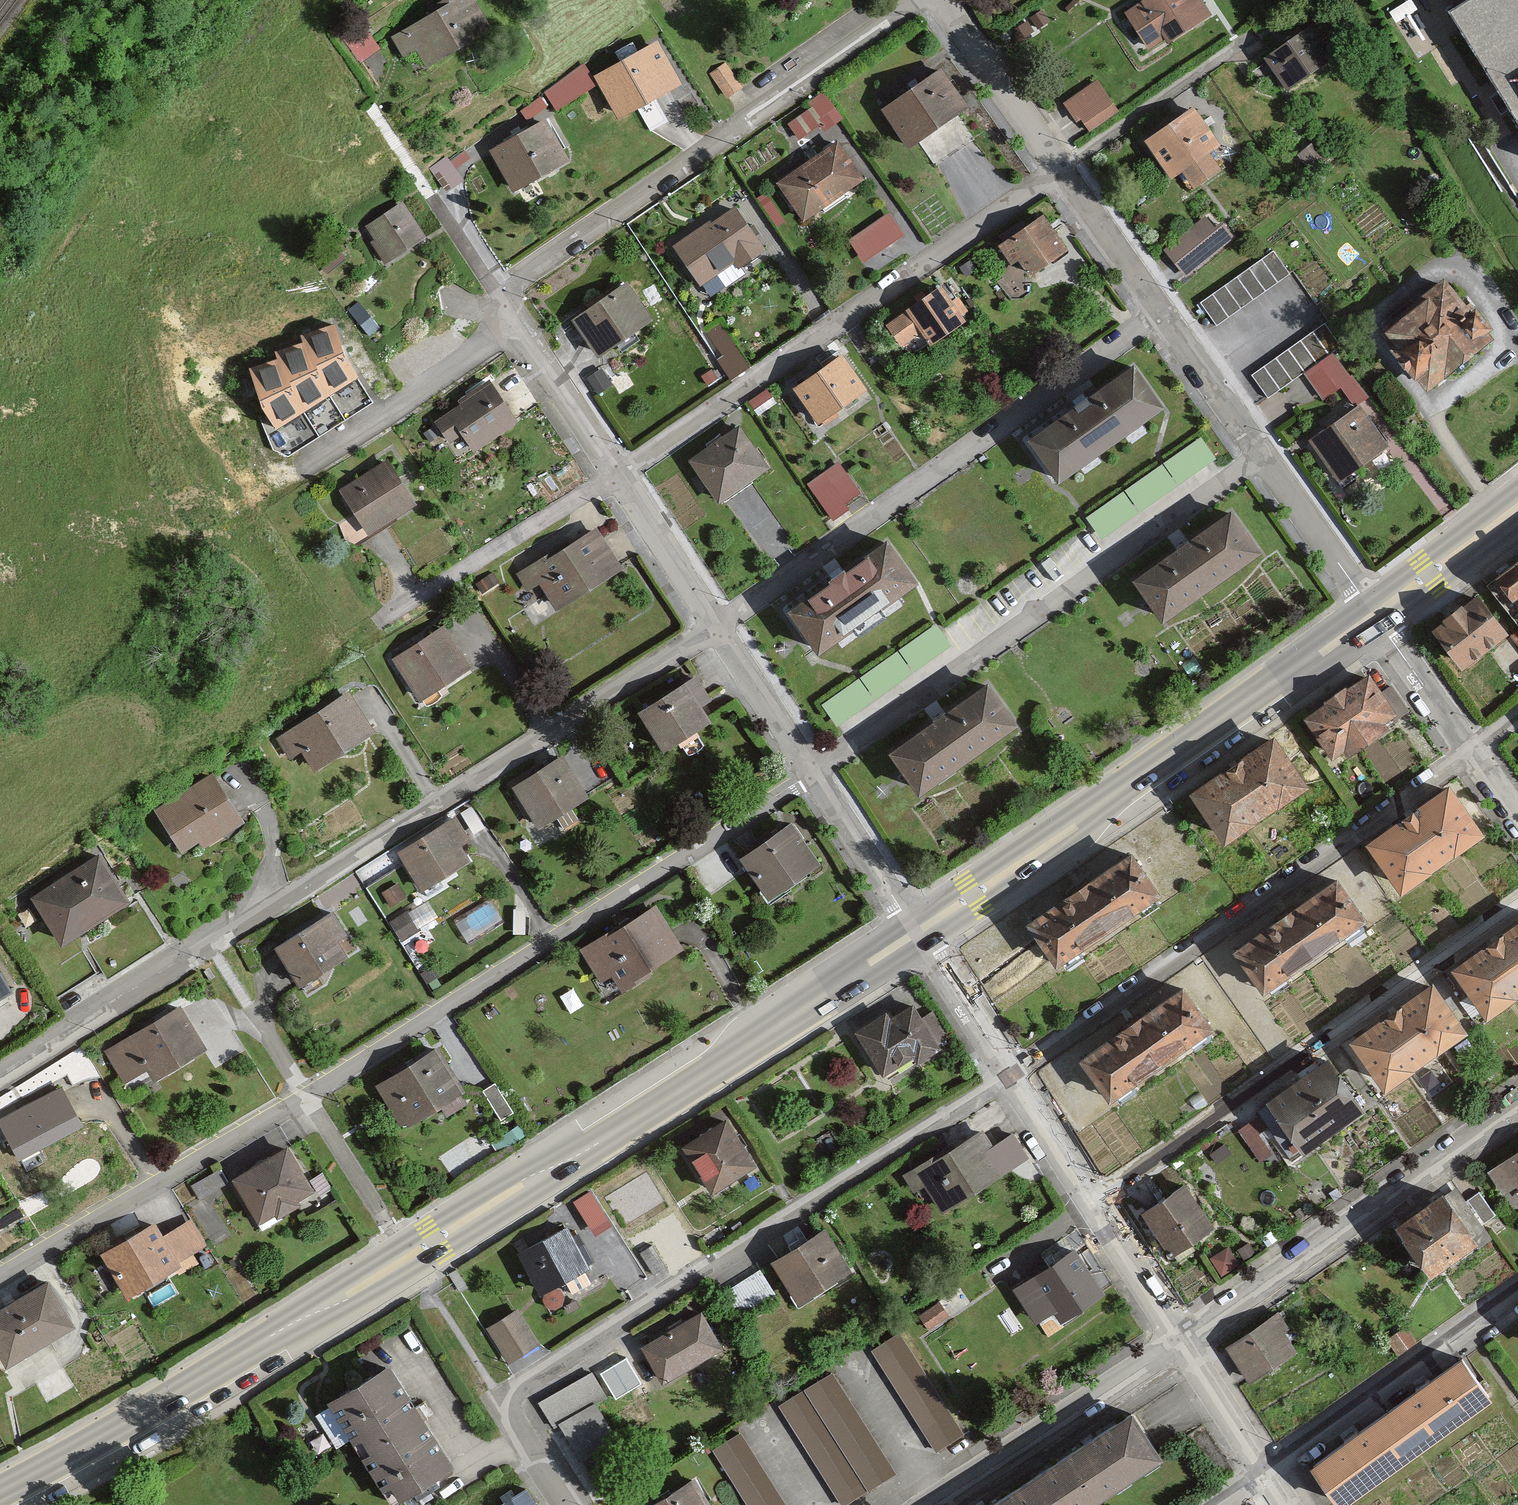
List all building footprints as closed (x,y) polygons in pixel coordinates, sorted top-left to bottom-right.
[(418,72),(491,30),(474,0),(458,0),(397,35),(418,72)] [(1122,20),(1149,61),(1213,20),(1200,0),(1152,0),(1122,20)] [(1410,42),(1433,33),(1421,0),(1408,0),(1396,5),(1410,42)] [(1469,2),(1448,15),(1517,130),(1517,0),(1468,0),(1469,2)] [(1320,27),(1266,62),(1288,96),(1342,60),(1320,27)] [(662,43),(598,77),(621,120),(684,85),(662,43)] [(599,79),(585,60),(547,90),(561,108),(599,79)] [(969,108),(942,70),(884,112),(911,149),(969,108)] [(1102,76),(1068,97),(1088,130),(1123,109),(1102,76)] [(805,140),(845,112),(829,90),(789,118),(805,140)] [(1193,112),(1145,146),(1172,183),(1181,177),(1192,193),(1220,173),(1209,159),(1221,151),(1193,112)] [(549,121),(492,152),(515,193),(571,162),(549,121)] [(839,142),(781,187),(812,226),(870,182),(839,142)] [(463,149),(436,164),(449,186),(475,170),(463,149)] [(406,205),(367,227),(387,264),(427,241),(406,205)] [(764,243),(735,205),(678,248),(707,286),(764,243)] [(868,259),(907,231),(892,209),(852,237),(868,259)] [(1046,217),(1003,248),(1030,285),(1073,253),(1046,217)] [(1205,217),(1164,251),(1186,277),(1235,236),(1223,223),(1215,229),(1205,217)] [(1291,277),(1273,252),(1201,305),(1219,330),(1291,277)] [(1448,275),(1377,328),(1422,389),(1494,337),(1448,275)] [(626,285),(577,322),(605,359),(654,322),(626,285)] [(946,287),(890,327),(905,348),(925,334),(937,350),(973,324),(946,287)] [(342,353),(334,325),(304,335),(306,342),(314,368),(329,396),(358,378),(342,353)] [(1327,325),(1254,378),(1270,401),(1344,349),(1327,325)] [(314,368),(306,342),(275,353),(277,359),(286,386),(300,414),(329,396),(314,368)] [(845,357),(796,390),(822,430),(871,397),(845,357)] [(286,386),(277,359),(247,369),(258,402),(273,430),(300,414),(286,386)] [(1138,365),(1035,443),(1066,483),(1169,405),(1138,365)] [(522,422),(491,382),(437,425),(457,450),(468,441),(479,455),(522,422)] [(1327,395),(1343,412),(1355,401),(1340,384),(1327,395)] [(1391,450),(1361,408),(1310,445),(1341,487),(1391,450)] [(738,429),(692,463),(725,508),(771,474),(738,429)] [(1209,438),(1087,507),(1100,529),(1221,460),(1209,438)] [(810,477),(831,514),(865,495),(844,458),(810,477)] [(417,508),(390,463),(341,493),(369,538),(417,508)] [(1237,513),(1143,583),(1173,623),(1268,554),(1237,513)] [(619,562),(595,526),(534,565),(558,602),(619,562)] [(892,540),(793,610),(826,656),(925,586),(892,540)] [(1500,573),(1517,597),(1517,560),(1500,573)] [(1506,626),(1478,592),(1437,625),(1465,659),(1506,626)] [(449,628),(397,660),(422,700),(474,668),(449,628)] [(1373,675),(1311,721),(1344,764),(1406,717),(1373,675)] [(698,677),(643,715),(668,751),(713,719),(704,706),(713,699),(698,677)] [(992,684),(895,754),(927,798),(1024,728),(992,684)] [(377,735),(351,694),(278,741),(292,762),(306,753),(318,773),(377,735)] [(1278,737),(1198,795),(1235,845),(1315,787),(1278,737)] [(565,757),(515,790),(541,829),(591,797),(565,757)] [(246,823),(216,776),(158,813),(182,851),(199,840),(205,849),(246,823)] [(1457,784),(1374,844),(1413,897),(1495,837),(1457,784)] [(458,817),(400,855),(425,893),(474,861),(465,847),(474,841),(458,817)] [(824,864),(793,824),(745,861),(776,901),(824,864)] [(129,895),(100,851),(32,895),(61,939),(129,895)] [(1138,851),(1033,923),(1066,970),(1171,898),(1138,851)] [(1346,877),(1240,951),(1272,996),(1378,922),(1346,877)] [(428,897),(393,917),(404,938),(440,917),(428,897)] [(1448,898),(1429,910),(1446,936),(1464,924),(1448,898)] [(685,952),(653,908),(586,956),(605,982),(617,974),(630,991),(685,952)] [(331,909),(277,944),(301,982),(356,948),(331,909)] [(1460,967),(1496,1019),(1517,1004),(1517,927),(1460,967)] [(0,970),(0,996),(11,989),(0,970)] [(1438,984),(1356,1042),(1392,1093),(1474,1036),(1438,984)] [(1192,987),(1088,1060),(1121,1106),(1225,1033),(1192,987)] [(185,1006),(108,1053),(127,1084),(153,1068),(161,1080),(212,1049),(185,1006)] [(896,1023),(889,1013),(856,1036),(889,1081),(945,1042),(919,1007),(896,1023)] [(440,1048),(378,1086),(407,1132),(468,1094),(440,1048)] [(1375,1109),(1339,1058),(1275,1103),(1311,1154),(1375,1109)] [(0,1119),(0,1120),(19,1156),(83,1123),(63,1086),(0,1119)] [(1241,1126),(1263,1156),(1281,1144),(1259,1113),(1241,1126)] [(759,1169),(727,1119),(681,1149),(714,1198),(759,1169)] [(934,1159),(907,1178),(918,1193),(926,1187),(948,1217),(1014,1169),(987,1132),(940,1166),(934,1159)] [(317,1196),(291,1150),(236,1181),(262,1227),(317,1196)] [(1492,1172),(1507,1195),(1517,1188),(1517,1155),(1492,1172)] [(594,1230),(612,1221),(594,1187),(576,1196),(594,1230)] [(1218,1232),(1189,1187),(1148,1214),(1178,1258),(1218,1232)] [(1455,1191),(1401,1228),(1434,1275),(1488,1238),(1455,1191)] [(576,1225),(521,1255),(543,1297),(598,1267),(576,1225)] [(157,1226),(103,1256),(127,1299),(181,1269),(157,1226)] [(828,1229),(777,1264),(806,1305),(856,1271),(828,1229)] [(1077,1250),(1017,1292),(1041,1325),(1059,1313),(1068,1325),(1109,1296),(1077,1250)] [(742,1309),(777,1286),(763,1265),(728,1287),(742,1309)] [(51,1283),(0,1312),(0,1354),(8,1368),(77,1327),(51,1283)] [(523,1311),(489,1330),(508,1365),(542,1346),(523,1311)] [(701,1313),(643,1350),(667,1386),(725,1349),(701,1313)] [(1282,1316),(1230,1348),(1252,1383),(1304,1351),(1282,1316)] [(958,1426),(896,1332),(874,1347),(936,1441),(958,1426)] [(1318,1467),(1345,1504),(1353,1504),(1500,1399),(1470,1357),(1318,1467)] [(392,1364),(329,1406),(396,1504),(407,1504),(462,1468),(392,1364)] [(552,1419),(607,1393),(596,1370),(541,1395),(552,1419)] [(888,1467),(829,1373),(784,1401),(844,1495),(888,1467)] [(997,1504),(1102,1504),(1170,1460),(1138,1412),(997,1504)] [(738,1431),(715,1446),(753,1504),(786,1504),(738,1431)] [(696,1481),(658,1504),(711,1504),(696,1481)] [(530,1493),(509,1504),(537,1504),(530,1493)]
